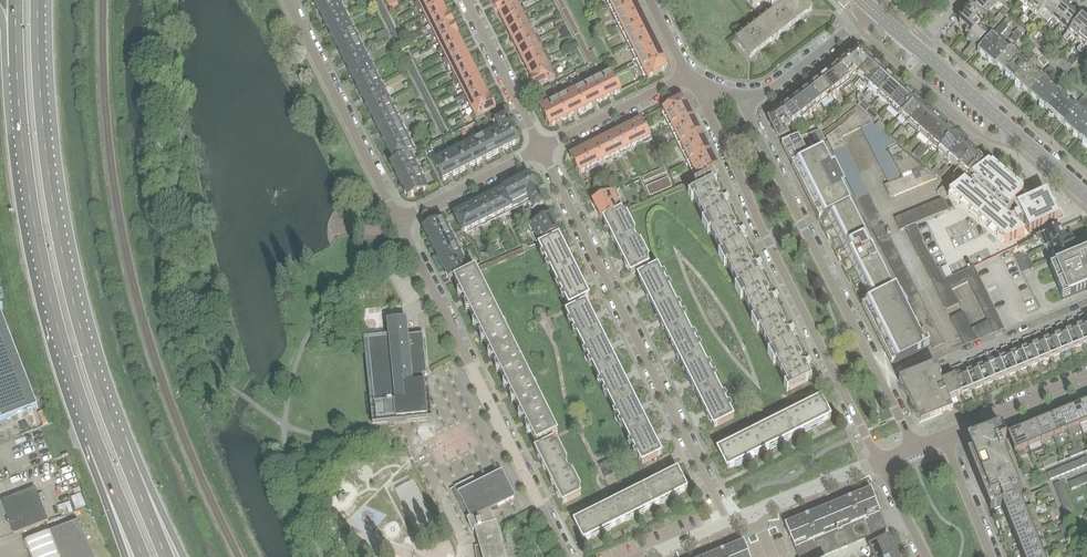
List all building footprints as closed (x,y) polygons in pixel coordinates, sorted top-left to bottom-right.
[(428,189),(411,155),(414,153),(338,0),(312,0),(394,162),(390,165),(406,197),(410,198),(428,189)] [(396,33),(380,0),(374,0),(398,49),(403,47),(396,33)] [(386,1),(390,10),(399,6),(395,0),(388,0),(386,1)] [(477,117),(497,108),(492,98),(490,98),(458,34),(459,33),(450,14),(448,15),(440,0),(418,0),(477,117)] [(516,0),(491,0),(498,14),(500,13),(532,78),(531,78),(536,88),(555,79),(516,0)] [(545,3),(547,8),(553,5),(550,0),(545,3)] [(562,0),(556,0),(561,11),(566,8),(562,0)] [(646,78),(647,79),(664,70),(666,65),(633,0),(607,0),(646,78)] [(752,8),(762,0),(745,0),(752,8)] [(773,13),(786,3),(785,1),(784,0),(763,0),(772,11),(773,13)] [(786,3),(773,13),(772,11),(766,15),(767,18),(780,34),(812,10),(814,9),(807,0),(786,0),(785,1),(786,3)] [(971,4),(977,10),(985,18),(994,8),(984,0),(967,0),(967,1),(971,4)] [(1001,0),(984,0),(994,8),(1000,1),(1004,4),(1004,3),(1001,0)] [(1043,11),(1053,0),(1051,0),(1050,1),(1049,0),(1021,0),(1015,7),(1018,11),(1024,5),(1034,13),(1028,19),(1032,23),(1043,11)] [(1067,0),(1053,0),(1043,11),(1051,17),(1067,0)] [(1051,17),(1060,25),(1072,10),(1068,6),(1074,0),(1067,0),(1051,17)] [(959,21),(970,18),(977,10),(971,4),(959,18),(959,21)] [(1060,25),(1068,32),(1081,18),(1077,14),(1080,10),(1076,6),(1072,10),(1060,25)] [(398,7),(392,10),(395,15),(401,12),(398,7)] [(588,65),(598,60),(593,50),(589,52),(566,8),(561,11),(588,65)] [(1003,17),(1008,12),(1004,8),(999,14),(1003,17)] [(1003,17),(999,14),(994,20),(998,23),(1003,17)] [(760,50),(780,34),(767,18),(766,15),(734,40),(736,42),(749,59),(760,50)] [(562,23),(559,18),(554,21),(556,26),(562,23)] [(969,37),(979,26),(970,18),(959,21),(959,24),(967,31),(965,34),(969,37)] [(1086,47),(1086,19),(1085,21),(1081,18),(1068,32),(1063,38),(1067,42),(1072,35),(1082,44),(1077,50),(1081,54),(1086,47)] [(996,66),(1009,50),(1002,44),(1005,40),(1001,36),(1009,28),(1008,27),(1011,23),(1007,19),(978,52),(995,67),(996,66)] [(966,40),(974,48),(975,49),(989,33),(979,26),(969,37),(966,40)] [(374,34),(377,40),(387,36),(384,30),(374,34)] [(1015,44),(1022,36),(1016,30),(1012,34),(1013,35),(1010,39),(1015,44)] [(406,38),(409,43),(415,40),(413,35),(406,38)] [(1022,36),(1015,44),(1014,45),(1018,48),(1025,39),(1022,36)] [(1047,46),(1044,49),(1049,54),(1052,50),(1047,46)] [(972,52),(968,48),(963,54),(967,58),(972,52)] [(1041,55),(1035,48),(1031,53),(1038,58),(1041,55)] [(1009,50),(996,66),(1006,74),(1005,76),(1008,79),(1011,79),(1012,80),(1026,65),(1009,50)] [(859,78),(872,63),(860,52),(856,52),(837,66),(845,76),(852,71),(859,78)] [(1052,60),(1056,64),(1062,58),(1058,54),(1052,60)] [(403,58),(408,68),(442,135),(447,133),(408,56),(403,58)] [(1048,64),(1042,56),(1038,60),(1043,68),(1048,64)] [(1067,63),(1071,66),(1076,60),(1073,57),(1067,63)] [(582,64),(580,59),(574,62),(577,67),(582,64)] [(872,63),(859,78),(867,84),(865,86),(870,90),(884,74),(872,63)] [(1026,65),(1012,80),(1016,83),(1015,85),(1018,88),(1020,87),(1029,95),(1053,69),(1050,66),(1039,77),(1026,65)] [(837,66),(828,73),(840,89),(841,88),(843,91),(852,85),(845,76),(837,66)] [(1044,109),(1046,110),(1059,95),(1047,84),(1056,73),(1053,70),(1053,69),(1029,95),(1040,104),(1039,106),(1042,109),(1044,109)] [(592,81),(602,101),(620,92),(610,72),(592,81)] [(840,89),(828,73),(818,81),(832,99),(836,96),(834,93),(840,89)] [(880,99),(895,83),(884,74),(870,90),(880,99)] [(574,90),(584,110),(602,101),(592,81),(574,90)] [(832,99),(818,81),(808,89),(820,104),(825,100),(828,102),(832,99)] [(890,107),(904,91),(895,83),(880,99),(890,107)] [(815,108),(820,104),(808,89),(799,96),(812,114),(817,110),(815,108)] [(556,99),(567,119),(584,110),(574,90),(556,99)] [(899,116),(914,100),(904,91),(890,107),(899,116)] [(1054,118),(1063,125),(1076,110),(1059,95),(1046,110),(1050,114),(1049,115),(1052,118),(1054,118)] [(1080,106),(1086,98),(1084,95),(1077,104),(1080,106)] [(808,117),(812,114),(799,96),(789,103),(801,119),(806,114),(808,117)] [(1063,125),(1073,135),(1073,137),(1076,140),(1078,139),(1080,141),(1086,133),(1086,120),(1081,114),(1086,108),(1086,98),(1080,106),(1076,110),(1063,125)] [(556,99),(539,107),(538,108),(548,126),(552,127),(567,119),(556,99)] [(697,181),(711,174),(718,170),(683,101),(679,100),(662,109),(697,181)] [(924,109),(914,100),(899,116),(909,125),(924,109)] [(789,103),(779,111),(791,126),(801,119),(789,103)] [(858,106),(866,114),(869,110),(861,103),(858,106)] [(851,104),(841,111),(844,115),(854,107),(851,104)] [(825,138),(838,128),(843,124),(849,120),(855,116),(861,128),(872,123),(875,128),(877,134),(880,139),(883,145),(885,148),(896,143),(884,133),(887,129),(879,122),(876,126),(856,108),(823,133),(825,138)] [(919,133),(934,117),(924,109),(909,125),(919,133)] [(877,117),(869,110),(866,114),(874,121),(877,117)] [(791,126),(779,111),(770,119),(769,122),(779,142),(788,137),(785,131),(791,126)] [(841,111),(831,119),(834,122),(844,115),(841,111)] [(496,121),(499,128),(509,148),(517,145),(518,141),(506,116),(496,121)] [(855,116),(849,120),(855,131),(861,128),(855,116)] [(929,142),(944,126),(934,117),(919,133),(929,142)] [(834,122),(831,119),(822,126),(825,129),(834,122)] [(638,145),(650,139),(640,120),(628,126),(638,145)] [(855,131),(849,120),(843,124),(849,134),(855,131)] [(872,123),(861,128),(864,134),(875,128),(872,123)] [(843,124),(838,128),(842,138),(849,134),(843,124)] [(626,151),(638,145),(628,126),(616,132),(626,151)] [(939,151),(954,135),(944,126),(929,142),(939,151)] [(896,140),(905,130),(901,127),(893,137),(896,140)] [(509,148),(499,128),(485,135),(496,155),(509,148)] [(831,150),(832,153),(844,147),(842,138),(838,128),(825,138),(831,150)] [(864,134),(866,139),(877,134),(875,128),(864,134)] [(908,133),(905,130),(896,140),(899,143),(908,133)] [(615,157),(626,151),(616,132),(605,137),(615,157)] [(866,139),(869,145),(880,139),(877,134),(866,139)] [(496,155),(485,135),(472,142),(482,162),(496,155)] [(944,158),(958,170),(974,153),(954,135),(939,151),(945,156),(944,158)] [(794,166),(816,155),(806,136),(783,145),(794,166)] [(615,157),(605,137),(593,143),(603,163),(615,157)] [(869,145),(872,151),(883,145),(880,139),(869,145)] [(482,162),(472,142),(459,148),(469,168),(482,162)] [(591,169),(603,163),(593,143),(581,149),(591,169)] [(872,151),(875,156),(886,151),(885,148),(883,145),(872,151)] [(886,151),(889,156),(892,162),(895,167),(898,173),(901,179),(889,184),(884,186),(890,198),(924,184),(918,171),(922,170),(925,168),(898,145),(886,151)] [(916,157),(925,148),(922,145),(913,155),(916,157)] [(847,153),(844,147),(832,153),(835,159),(847,153)] [(469,168),(459,148),(446,155),(456,175),(469,168)] [(928,150),(925,148),(916,157),(919,160),(928,150)] [(578,175),(591,169),(581,149),(572,154),(570,159),(578,175)] [(875,156),(878,162),(889,156),(886,151),(875,156)] [(850,206),(833,172),(823,152),(816,155),(794,166),(799,175),(796,176),(819,222),(829,216),(850,206)] [(835,159),(838,165),(850,159),(847,153),(835,159)] [(974,153),(958,170),(944,185),(948,188),(957,178),(958,179),(963,173),(970,178),(983,163),(982,163),(982,161),(974,153)] [(456,175),(446,155),(432,162),(442,182),(456,175)] [(878,162),(880,167),(892,162),(889,156),(878,162)] [(838,165),(841,171),(853,165),(850,159),(838,165)] [(880,167),(883,173),(895,167),(892,162),(880,167)] [(844,177),(856,171),(853,165),(841,171),(844,177)] [(989,167),(987,165),(970,178),(972,179),(966,184),(967,186),(963,184),(952,192),(948,196),(950,197),(960,206),(962,208),(962,207),(969,214),(971,216),(971,215),(978,221),(978,222),(980,224),(980,223),(987,229),(987,230),(989,231),(996,237),(996,238),(998,239),(1003,243),(1004,245),(1024,236),(1023,235),(1027,233),(1028,234),(1058,221),(1054,214),(1052,215),(1051,213),(1053,212),(1050,203),(1047,204),(1046,202),(1049,201),(1046,194),(1016,208),(1014,204),(1022,195),(1017,191),(1016,191),(1007,183),(1001,177),(1000,177),(989,167)] [(941,179),(949,169),(946,166),(941,172),(933,166),(930,170),(941,179)] [(883,173),(886,179),(898,173),(895,167),(883,173)] [(664,168),(663,169),(642,178),(644,183),(666,174),(664,168)] [(925,168),(922,170),(931,182),(937,179),(925,168)] [(931,182),(922,170),(918,171),(924,184),(931,182)] [(844,177),(847,183),(859,177),(856,171),(844,177)] [(898,173),(886,179),(889,184),(901,179),(898,173)] [(715,181),(711,174),(697,181),(693,183),(697,190),(691,193),(705,220),(725,209),(721,201),(727,198),(725,194),(719,197),(712,183),(715,181)] [(526,177),(519,180),(529,201),(533,210),(543,205),(531,179),(526,177)] [(850,189),(862,183),(859,177),(847,183),(850,189)] [(672,188),(668,178),(645,187),(649,197),(672,188)] [(505,187),(516,208),(529,201),(519,180),(505,187)] [(850,189),(853,195),(865,189),(862,183),(850,189)] [(948,196),(952,192),(948,188),(944,185),(937,193),(942,200),(948,196)] [(492,194),(503,214),(516,208),(505,187),(492,194)] [(856,201),(868,195),(865,189),(853,195),(856,201)] [(601,221),(621,211),(612,193),(592,203),(601,221)] [(479,201),(490,221),(503,214),(492,194),(479,201)] [(856,201),(859,207),(871,201),(868,195),(856,201)] [(941,199),(895,219),(900,231),(904,230),(915,225),(922,223),(927,220),(933,218),(939,215),(945,213),(947,212),(945,206),(942,200),(941,199)] [(477,228),(490,221),(479,201),(466,208),(477,228)] [(862,213),(874,207),(871,201),(859,207),(862,213)] [(850,206),(829,216),(872,301),(892,291),(850,206)] [(862,213),(865,219),(877,213),(874,207),(862,213)] [(464,234),(477,228),(466,208),(453,214),(462,233),(464,234)] [(725,209),(705,220),(715,239),(711,241),(713,246),(717,245),(721,254),(742,243),(738,234),(744,231),(742,226),(735,229),(725,209)] [(601,221),(615,248),(634,239),(632,234),(634,233),(626,216),(624,217),(621,211),(601,221)] [(868,225),(878,220),(880,219),(877,213),(865,219),(868,225)] [(558,234),(549,216),(529,226),(538,244),(558,234)] [(448,281),(452,278),(468,270),(443,219),(425,228),(424,233),(448,281)] [(868,225),(872,232),(882,226),(878,220),(868,225)] [(904,230),(907,235),(918,231),(915,225),(904,230)] [(887,232),(884,226),(882,226),(872,232),(875,238),(887,232)] [(1044,249),(1045,248),(1066,239),(1063,232),(1060,231),(1059,228),(1058,228),(1033,239),(1028,241),(1031,246),(1036,244),(1041,242),(1044,249)] [(907,235),(910,241),(920,237),(918,231),(907,235)] [(890,238),(887,232),(875,238),(878,244),(890,238)] [(573,267),(558,237),(538,247),(553,277),(573,267)] [(910,241),(913,246),(922,243),(921,242),(921,240),(920,237),(910,241)] [(1051,261),(1076,249),(1072,240),(1071,240),(1069,237),(1066,239),(1045,248),(1047,254),(1048,253),(1051,261)] [(893,244),(890,238),(878,244),(881,250),(893,244)] [(634,239),(615,248),(628,276),(648,266),(645,260),(647,259),(639,242),(637,244),(634,239)] [(752,262),(742,243),(721,254),(738,288),(760,277),(754,267),(760,264),(758,259),(752,262)] [(913,246),(916,252),(925,248),(924,247),(922,243),(913,246)] [(896,250),(893,244),(881,250),(884,256),(896,250)] [(916,252),(919,258),(928,254),(927,252),(925,248),(916,252)] [(525,253),(523,249),(477,268),(479,273),(525,253)] [(899,257),(896,250),(884,256),(887,263),(899,257)] [(919,258),(922,263),(931,259),(930,257),(928,254),(919,258)] [(1057,265),(1049,268),(1062,300),(1086,290),(1086,254),(1067,262),(1067,261),(1057,265)] [(1022,259),(1020,255),(1015,258),(1022,273),(1032,269),(1027,257),(1022,259)] [(902,263),(899,257),(887,263),(891,269),(902,263)] [(479,263),(476,258),(469,261),(472,267),(479,263)] [(922,263),(925,269),(934,265),(933,263),(931,259),(922,263)] [(905,269),(902,263),(891,269),(894,275),(905,269)] [(925,269),(928,274),(941,269),(940,267),(936,268),(934,265),(925,269)] [(637,276),(652,307),(672,296),(657,266),(637,276)] [(553,277),(568,308),(588,298),(573,267),(553,277)] [(962,272),(968,283),(971,288),(981,283),(979,278),(974,267),(971,268),(965,271),(962,272)] [(909,275),(905,269),(894,275),(897,281),(909,275)] [(928,274),(931,280),(943,275),(941,269),(928,274)] [(454,281),(481,335),(502,325),(502,324),(505,322),(504,318),(500,320),(475,270),(454,281)] [(962,286),(968,283),(962,272),(959,274),(957,275),(962,286)] [(912,282),(909,275),(897,281),(900,287),(912,282)] [(946,280),(943,275),(931,280),(933,285),(946,280)] [(957,275),(952,277),(951,277),(957,288),(962,286),(957,275)] [(760,277),(738,288),(755,322),(777,311),(771,299),(777,296),(775,292),(768,295),(760,277)] [(952,291),(957,288),(951,277),(946,280),(949,286),(952,291)] [(937,292),(949,286),(946,280),(933,285),(937,292)] [(915,288),(912,282),(900,287),(904,294),(915,288)] [(984,289),(981,283),(971,288),(973,294),(984,289)] [(952,292),(952,291),(949,286),(937,292),(940,298),(952,292)] [(918,294),(915,288),(904,294),(907,300),(918,294)] [(973,294),(976,299),(987,294),(984,289),(973,294)] [(872,301),(864,305),(861,306),(884,352),(887,350),(894,365),(923,351),(892,291),(872,301)] [(940,298),(943,304),(955,298),(952,292),(940,298)] [(921,300),(918,294),(907,300),(910,306),(921,300)] [(989,300),(987,294),(976,299),(979,305),(989,300)] [(682,315),(672,296),(652,307),(667,337),(688,327),(685,321),(688,319),(686,314),(682,315)] [(958,304),(955,298),(943,304),(946,310),(958,304)] [(924,307),(921,300),(910,306),(913,312),(924,307)] [(979,305),(981,310),(992,305),(989,300),(979,305)] [(580,344),(600,333),(585,303),(565,313),(580,344)] [(995,311),(992,305),(981,310),(984,316),(995,311)] [(927,313),(924,307),(913,312),(916,318),(927,313)] [(785,328),(777,311),(755,322),(763,337),(759,339),(762,345),(766,343),(772,356),(794,345),(787,332),(793,329),(791,324),(785,328)] [(984,316),(987,321),(993,334),(1004,329),(997,316),(995,311),(984,316)] [(37,408),(0,312),(0,422),(37,408)] [(951,318),(953,324),(965,318),(962,312),(951,318)] [(930,319),(927,313),(916,318),(920,325),(930,319)] [(953,324),(956,329),(968,323),(965,318),(953,324)] [(934,325),(930,319),(920,325),(923,331),(934,325)] [(426,375),(422,335),(408,337),(406,321),(387,323),(389,339),(368,341),(376,423),(427,417),(423,375),(426,375)] [(988,336),(993,334),(987,321),(982,324),(988,336)] [(971,329),(968,323),(956,329),(959,335),(971,329)] [(982,324),(976,327),(982,338),(988,336),(982,324)] [(1086,343),(1086,337),(1082,324),(1070,329),(1077,347),(1086,343)] [(530,379),(502,325),(481,335),(508,390),(530,379)] [(937,332),(934,325),(923,331),(926,337),(937,332)] [(682,367),(703,357),(688,327),(667,337),(682,367)] [(977,341),(982,338),(976,327),(971,329),(974,334),(977,341)] [(961,340),(974,334),(971,329),(959,335),(961,340)] [(1066,352),(1077,347),(1070,329),(1058,334),(1066,352)] [(940,338),(937,332),(926,337),(929,343),(940,338)] [(589,362),(595,374),(615,364),(600,333),(580,344),(586,356),(583,358),(586,363),(589,362)] [(961,340),(964,346),(977,341),(974,334),(961,340)] [(1054,357),(1066,352),(1058,334),(1046,339),(1054,357)] [(943,344),(940,338),(929,343),(932,349),(943,344)] [(1042,362),(1054,357),(1046,339),(1035,344),(1042,362)] [(1030,367),(1042,362),(1035,344),(1023,348),(1030,367)] [(794,345),(772,356),(790,390),(811,379),(804,365),(810,362),(807,357),(801,360),(794,345)] [(1018,372),(1030,367),(1023,348),(1011,353),(1018,372)] [(1007,376),(1018,372),(1011,353),(999,358),(1007,376)] [(712,376),(703,357),(682,367),(698,398),(718,387),(715,382),(719,380),(716,374),(712,376)] [(995,381),(1007,376),(999,358),(987,363),(995,381)] [(983,386),(995,381),(987,363),(976,368),(983,386)] [(595,374),(610,404),(631,394),(615,364),(595,374)] [(898,381),(904,394),(908,392),(917,413),(938,405),(938,404),(944,402),(945,402),(948,401),(940,383),(939,379),(941,378),(936,366),(898,381)] [(971,391),(983,386),(976,368),(964,373),(971,391)] [(960,396),(971,391),(964,373),(952,378),(960,396)] [(508,390),(536,444),(557,433),(532,384),(535,381),(534,378),(530,380),(530,379),(508,390)] [(952,378),(940,383),(948,401),(960,396),(952,378)] [(698,398),(713,428),(734,418),(718,387),(698,398)] [(619,422),(626,434),(646,424),(631,394),(610,404),(616,416),(613,418),(616,423),(619,422)] [(820,398),(786,416),(796,436),(810,429),(811,430),(817,427),(816,426),(831,418),(820,398)] [(1071,405),(1079,426),(1086,422),(1086,407),(1084,400),(1085,402),(1072,408),(1071,405)] [(1066,431),(1079,426),(1071,405),(1071,406),(1072,408),(1059,413),(1058,411),(1066,431)] [(1045,416),(1053,436),(1066,431),(1058,411),(1059,413),(1046,418),(1045,416)] [(766,425),(751,433),(761,453),(776,446),(776,447),(782,444),(781,443),(796,436),(786,416),(771,423),(769,419),(764,421),(766,425)] [(1041,442),(1053,436),(1045,416),(1046,418),(1033,424),(1033,421),(1032,422),(1041,442)] [(1020,427),(1019,427),(1028,447),(1041,442),(1032,422),(1033,424),(1021,429),(1020,427)] [(661,454),(646,424),(626,434),(641,465),(661,454)] [(1028,447),(1019,427),(1020,429),(1007,434),(1004,427),(1007,435),(1014,453),(1015,452),(1028,447)] [(1001,465),(1006,463),(1007,463),(1003,455),(1010,452),(1006,441),(999,444),(1006,441),(1001,428),(967,442),(971,453),(967,455),(968,456),(972,466),(972,467),(973,467),(977,477),(976,477),(976,478),(977,478),(981,488),(981,489),(985,499),(985,500),(986,500),(990,510),(989,510),(990,512),(994,510),(1021,499),(1012,476),(1008,465),(1002,467),(1001,465)] [(761,453),(751,433),(717,450),(727,470),(741,463),(742,464),(748,462),(747,460),(761,453)] [(555,445),(553,440),(553,439),(534,449),(548,477),(566,467),(563,462),(566,461),(558,444),(555,445)] [(605,478),(615,474),(609,462),(603,465),(600,467),(605,478)] [(569,473),(566,467),(548,477),(562,505),(580,495),(577,489),(580,488),(572,472),(569,473)] [(667,501),(667,502),(673,499),(672,498),(687,490),(677,470),(642,487),(652,508),(667,501)] [(496,527),(496,525),(495,525),(490,515),(489,512),(489,511),(497,507),(497,508),(498,507),(497,507),(500,506),(505,503),(506,503),(506,502),(513,499),(514,499),(515,499),(502,473),(501,473),(501,474),(493,478),(493,477),(492,478),(493,478),(485,482),(485,481),(484,482),(477,486),(473,478),(454,487),(454,488),(450,490),(464,518),(469,515),(470,517),(470,518),(469,518),(470,520),(468,521),(472,532),(473,534),(476,533),(477,536),(479,546),(475,547),(476,556),(504,556),(496,527)] [(627,495),(608,505),(618,525),(632,518),(633,519),(639,516),(638,515),(652,508),(642,487),(631,493),(629,489),(625,491),(627,495)] [(884,532),(882,525),(874,528),(872,523),(870,517),(880,514),(880,513),(876,505),(877,505),(871,489),(870,490),(869,487),(784,522),(785,524),(784,525),(791,540),(794,549),(795,549),(797,554),(813,548),(815,554),(808,556),(822,556),(884,532)] [(1,502),(15,535),(48,522),(35,489),(1,502)] [(1006,518),(1024,511),(1032,508),(1027,496),(1021,499),(994,510),(998,521),(1006,518)] [(618,525),(608,505),(573,522),(583,542),(598,535),(599,536),(604,534),(603,532),(618,525)] [(1032,508),(1024,511),(1006,518),(998,521),(1002,532),(1028,522),(1036,519),(1032,508)] [(872,523),(882,519),(880,514),(870,517),(872,523)] [(884,524),(882,519),(872,523),(874,528),(882,525),(884,524)] [(1036,519),(1028,522),(1002,532),(1007,543),(1033,533),(1041,530),(1036,519)] [(30,556),(94,556),(79,525),(78,522),(77,523),(25,542),(30,556)] [(437,523),(421,529),(426,542),(442,537),(437,523)] [(1069,539),(1064,526),(1059,528),(1062,534),(1057,536),(1059,543),(1069,539)] [(1041,530),(1033,533),(1007,543),(1011,554),(1037,544),(1045,541),(1041,530)] [(872,555),(873,556),(897,556),(888,538),(868,547),(872,555)] [(743,542),(742,542),(741,540),(700,556),(750,556),(743,542)] [(1037,544),(1011,554),(1012,556),(1037,556),(1042,555),(1050,552),(1045,541),(1037,544)] [(798,556),(808,556),(815,554),(813,548),(797,554),(798,556)]
